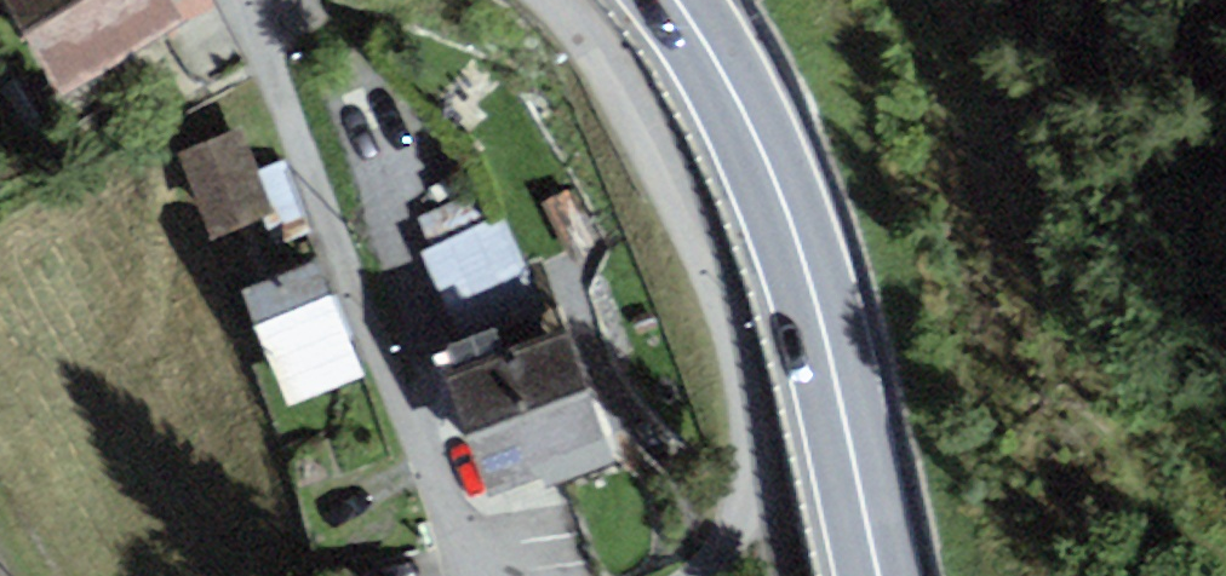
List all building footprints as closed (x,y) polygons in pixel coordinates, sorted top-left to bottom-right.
[(62,92),(183,23),(170,0),(9,0),(62,92)] [(239,127),(174,152),(207,239),(262,218),(273,247),(311,233),(283,161),(256,171),(239,127)] [(420,251),(460,341),(548,308),(502,213),(494,218),(482,191),(419,217),(431,245),(420,251)] [(320,256),(241,285),(287,407),(366,377),(320,256)] [(454,369),(446,372),(489,488),(543,469),(609,444),(565,326),(556,329),(548,308),(460,341),(445,346),(454,369)] [(609,444),(543,469),(549,485),(615,459),(609,444)]
